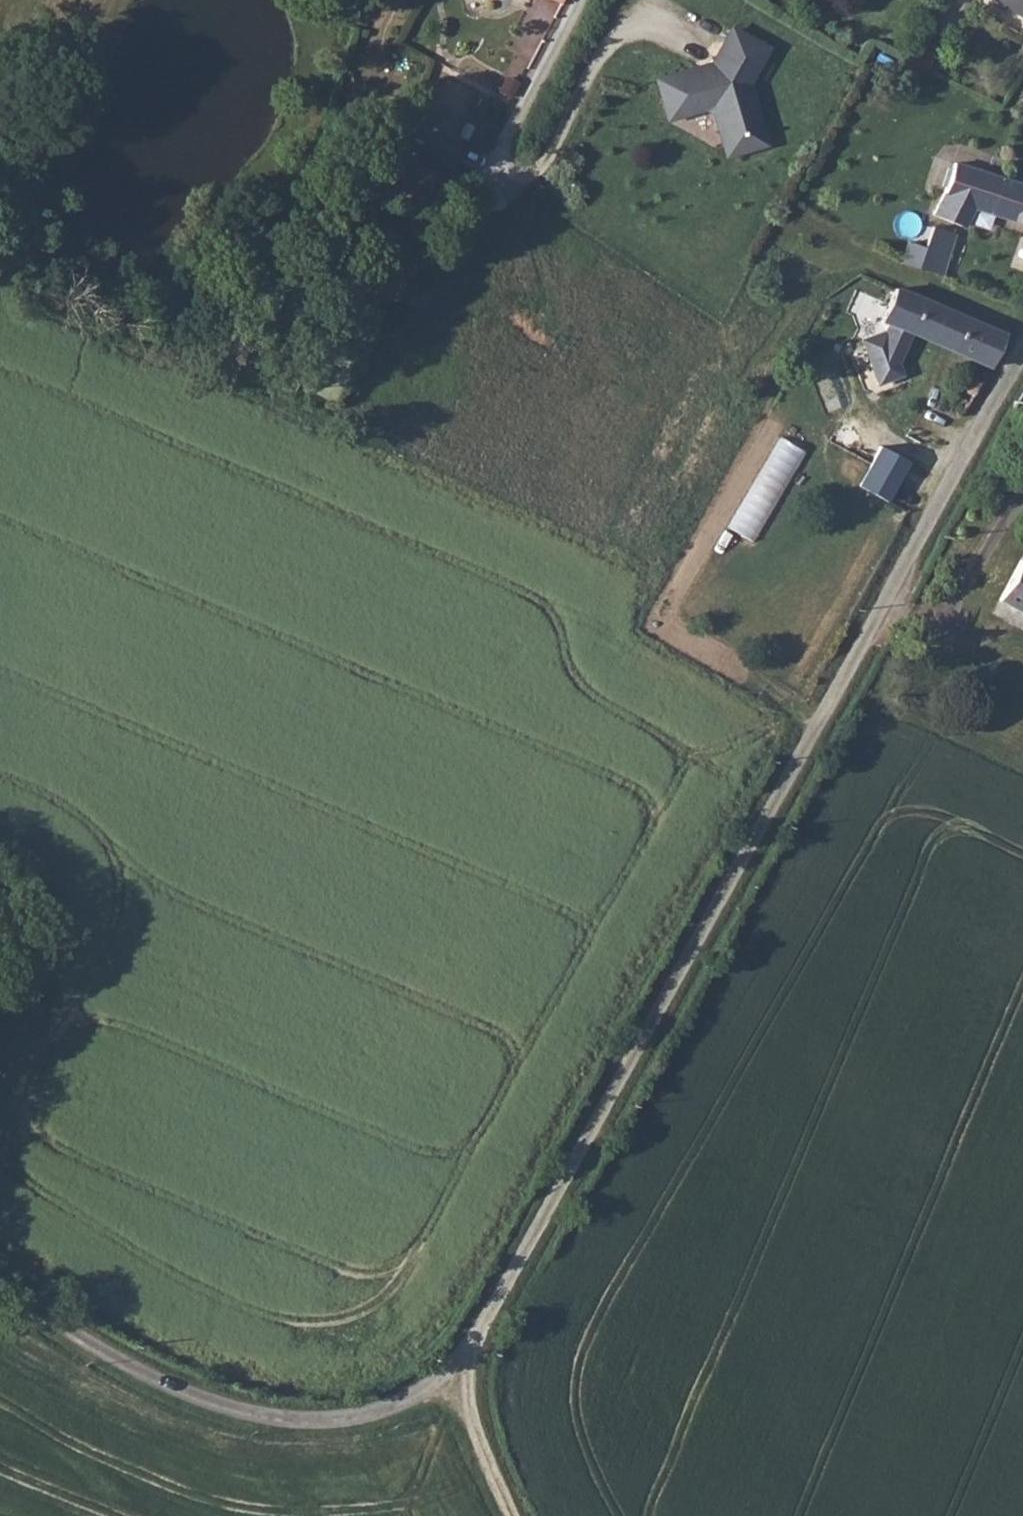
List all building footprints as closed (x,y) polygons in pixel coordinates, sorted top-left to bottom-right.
[(1022,17),(1022,0),(992,0),(1022,17)] [(696,70),(656,80),(666,119),(703,110),(714,110),(721,138),(759,128),(747,81),(766,47),(731,28),(707,72),(696,70)] [(759,128),(721,138),(725,153),(764,143),(759,128)] [(936,216),(966,227),(980,202),(1022,217),(1022,181),(959,159),(948,191),(936,216)] [(928,244),(918,265),(941,274),(959,231),(936,222),(935,225),(928,244)] [(911,238),(903,260),(918,265),(928,244),(911,238)] [(880,314),(930,333),(931,332),(942,303),(899,286),(889,282),(880,314)] [(931,332),(930,333),(991,357),(1000,340),(1001,325),(942,303),(931,332)] [(946,400),(962,409),(981,375),(963,366),(946,400)] [(778,434),(726,529),(754,544),(805,449),(778,434)] [(1022,608),(1022,557),(1001,597),(1022,608)]
